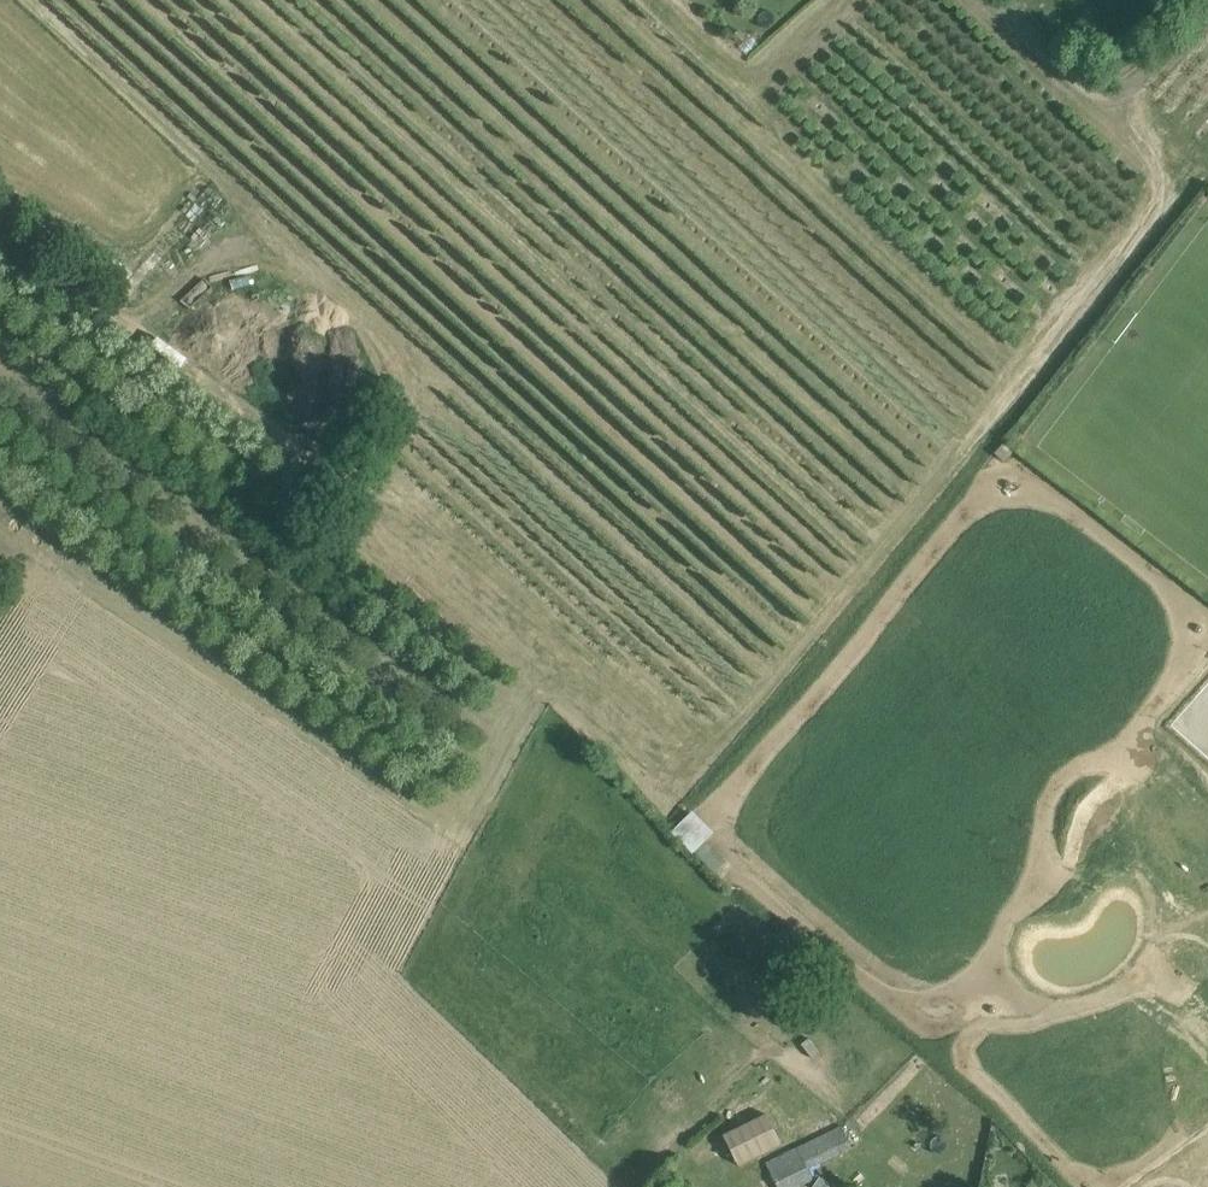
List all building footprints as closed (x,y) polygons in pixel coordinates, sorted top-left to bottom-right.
[(767,1113),(724,1134),(738,1164),(795,1136),(780,1109),(768,1115),(767,1113)] [(806,1184),(816,1179),(811,1169),(852,1150),(835,1112),(801,1128),(808,1142),(766,1162),(778,1186),(810,1186),(806,1184)]
